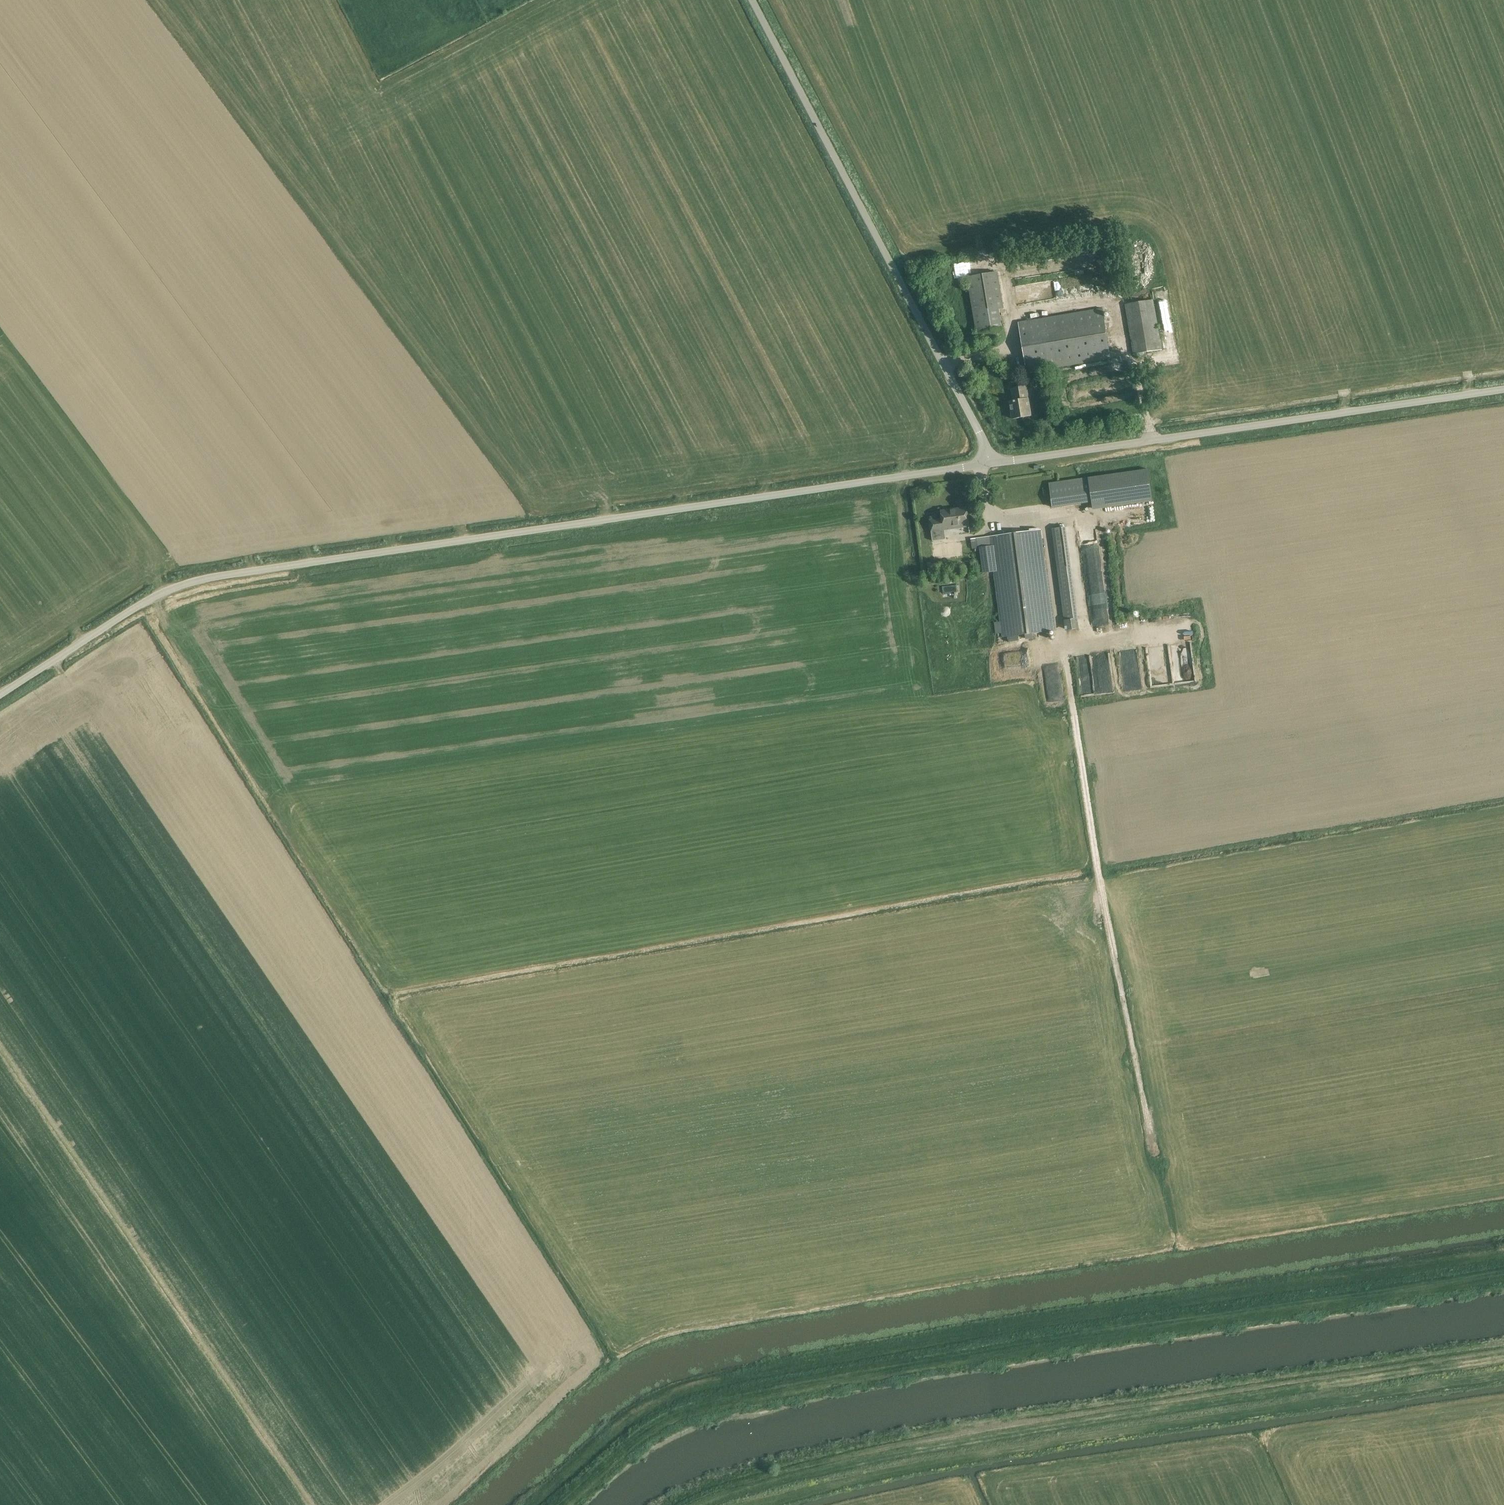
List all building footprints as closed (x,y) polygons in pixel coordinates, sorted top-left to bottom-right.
[(1004,309),(998,272),(967,277),(977,333),(1000,329),(997,310),(1004,309)] [(1162,350),(1154,300),(1125,305),(1134,355),(1162,350)] [(1110,359),(1102,308),(1018,322),(1027,372),(1110,359)] [(1031,416),(1026,386),(1012,389),(1014,401),(1010,402),(1013,419),(1031,416)] [(1051,508),(1091,503),(1092,509),(1151,502),(1147,470),(1048,482),(1051,508)] [(969,524),(967,508),(941,512),(942,519),(930,520),(931,531),(953,528),(953,526),(969,524)] [(1077,619),(1065,527),(1053,529),(1065,620),(1066,631),(1079,629),(1077,619)] [(971,539),(972,549),(979,548),(982,573),(994,571),(1000,622),(995,622),(997,634),(1002,633),(1002,638),(1025,635),(1026,639),(1034,638),(1033,634),(1053,632),(1040,530),(971,539)] [(1020,652),(1021,668),(1033,667),(1032,651),(1020,652)] [(1170,664),(1162,665),(1162,663),(1151,664),(1153,685),(1172,683),(1170,664)]
